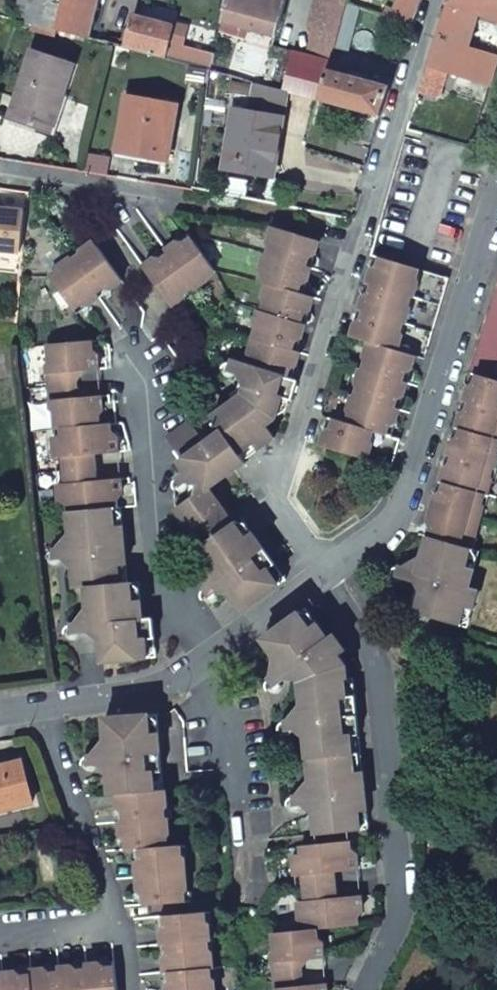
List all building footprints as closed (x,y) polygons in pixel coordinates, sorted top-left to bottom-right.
[(16,21),(54,30),(62,0),(18,0),(16,21)] [(98,0),(62,0),(54,30),(88,38),(98,0)] [(247,27),(245,31),(256,34),(257,31),(274,36),(283,0),(225,0),(220,20),(247,27)] [(307,29),(313,31),(308,59),(292,55),(282,91),(286,92),(317,102),(324,70),(342,0),(314,0),(307,29)] [(414,0),(392,0),(390,6),(387,17),(396,20),(401,7),(411,11),(414,0)] [(435,38),(466,48),(476,16),(496,23),(496,0),(448,0),(435,38)] [(380,3),(377,14),(387,17),(390,6),(380,3)] [(401,7),(396,20),(407,23),(411,11),(401,7)] [(118,47),(206,75),(211,56),(169,43),(172,28),(152,22),(131,16),(127,30),(122,29),(118,47)] [(435,38),(423,77),(436,81),(439,71),(488,85),(496,58),(496,56),(466,48),(435,38)] [(276,89),(287,53),(271,48),(260,87),(276,92),(276,89)] [(47,133),(69,67),(30,53),(8,119),(47,133)] [(317,102),(376,119),(386,89),(324,70),(317,102)] [(270,182),(286,92),(282,91),(276,89),(276,92),(260,87),(253,86),(248,116),(233,113),(222,173),(270,182)] [(423,130),(432,102),(415,96),(406,125),(423,130)] [(174,107),(122,97),(111,153),(163,164),(174,107)] [(20,255),(24,213),(0,211),(0,253),(20,255)] [(316,243),(269,230),(263,247),(265,250),(263,259),(302,270),(305,261),(312,259),(316,243)] [(165,258),(188,291),(191,295),(203,287),(203,280),(212,274),(188,242),(179,249),(172,248),(162,254),(165,258)] [(120,285),(92,245),(79,254),(78,258),(69,264),(93,297),(102,291),(108,293),(120,285)] [(140,270),(169,310),(180,302),(179,297),(188,291),(165,258),(154,266),(149,263),(140,270)] [(256,273),(258,276),(255,286),(263,288),(294,297),(297,288),(304,286),(307,272),(302,270),(263,259),(260,258),(256,273)] [(367,271),(363,284),(369,286),(408,297),(411,298),(416,282),(414,278),(417,269),(378,258),(375,269),(367,271)] [(67,261),(54,271),(54,275),(46,281),(69,314),(78,307),(85,310),(96,302),(93,297),(69,264),(67,261)] [(421,359),(446,278),(417,269),(414,278),(416,282),(411,298),(408,297),(405,306),(408,309),(403,324),(399,323),(397,331),(399,335),(395,351),(412,356),(421,359)] [(355,310),(361,312),(399,323),(403,324),(408,309),(405,306),(408,297),(369,286),(365,297),(359,299),(355,310)] [(260,306),(258,314),(297,326),(299,318),(305,316),(310,301),(294,297),(263,288),(259,303),(260,306)] [(496,374),(496,290),(468,376),(495,380),(496,374)] [(358,322),(351,323),(347,337),(364,342),(395,351),(399,335),(397,331),(399,323),(361,312),(358,322)] [(256,314),(251,330),(253,332),(250,343),(288,354),(291,344),(298,342),(302,327),(297,326),(258,314),(256,314)] [(412,356),(395,351),(364,342),(359,356),(362,361),(360,370),(399,381),(402,372),(407,370),(412,356)] [(288,354),(250,343),(246,357),(248,360),(246,370),(284,382),(287,372),(293,370),(296,356),(288,354)] [(44,351),(45,369),(43,373),(45,392),(70,389),(69,377),(74,372),(79,376),(95,374),(94,360),(87,356),(86,346),(44,351)] [(231,376),(232,377),(239,379),(240,376),(242,369),(229,365),(228,369),(226,368),(221,369),(219,370),(217,373),(217,375),(218,376),(221,377),(225,378),(228,378),(231,376)] [(399,381),(360,370),(356,368),(351,384),(354,388),(351,397),(391,408),(394,397),(399,395),(404,383),(399,381)] [(259,427),(261,428),(272,420),(278,401),(289,404),(294,385),(284,382),(246,370),(242,369),(240,376),(246,383),(240,401),(259,427)] [(463,402),(468,404),(496,412),(496,384),(475,378),(473,386),(467,387),(463,402)] [(47,414),(51,416),(53,433),(59,432),(95,429),(94,419),(99,414),(97,400),(83,402),(78,408),(72,404),(70,389),(45,392),(47,414)] [(346,415),(343,424),(369,431),(383,435),(385,424),(392,422),(396,410),(391,408),(351,397),(348,396),(343,411),(346,415)] [(496,441),(496,412),(468,404),(466,412),(460,414),(455,429),(460,430),(496,441)] [(206,493),(244,465),(242,463),(206,413),(165,442),(180,465),(178,466),(185,475),(192,470),(197,478),(201,483),(197,486),(192,496),(194,500),(175,514),(201,551),(231,529),(206,493)] [(317,445),(364,460),(369,445),(366,440),(369,431),(343,424),(330,419),(326,429),(321,433),(317,445)] [(60,441),(50,442),(52,463),(60,462),(61,474),(92,471),(90,459),(95,454),(101,458),(114,456),(113,442),(106,437),(105,428),(95,429),(59,432),(60,441)] [(447,456),(452,458),(490,469),(494,470),(496,458),(496,452),(495,450),(496,443),(496,441),(460,430),(458,439),(451,442),(447,456)] [(388,467),(396,439),(383,435),(369,431),(366,440),(369,445),(364,460),(388,467)] [(439,483),(444,485),(482,495),(486,496),(491,480),(487,476),(490,469),(452,458),(450,466),(443,468),(439,483)] [(185,496),(188,492),(188,488),(187,485),(197,478),(192,470),(185,475),(175,481),(176,483),(173,486),(172,490),(174,493),(176,496),(178,497),(182,497),(185,496)] [(92,471),(61,474),(62,488),(54,488),(56,508),(65,507),(67,516),(114,511),(113,502),(119,498),(117,482),(104,483),(100,489),(94,485),(92,471)] [(474,524),(478,525),(483,507),(480,503),(482,495),(444,485),(442,492),(435,496),(431,510),(474,524)] [(474,524),(431,510),(427,522),(432,528),(429,538),(467,549),(470,537),(474,536),(478,525),(474,524)] [(74,565),(71,568),(73,591),(85,590),(125,586),(118,511),(114,511),(67,516),(65,516),(68,539),(72,543),(69,547),(70,561),(74,565)] [(274,569),(240,522),(231,529),(201,551),(197,553),(210,572),(217,574),(215,580),(224,591),(230,591),(229,597),(231,601),(274,569)] [(467,549),(429,538),(427,537),(421,559),(425,563),(419,566),(417,573),(428,576),(469,588),(478,552),(467,549)] [(47,568),(48,569),(50,570),(54,570),(58,568),(60,563),(65,562),(64,552),(51,554),(51,557),(47,559),(45,563),(47,568)] [(401,576),(409,579),(412,570),(396,566),(392,566),(391,567),(388,569),(387,571),(387,576),(390,579),(392,580),(396,580),(399,578),(401,576)] [(478,591),(469,588),(428,576),(426,584),(430,589),(423,591),(417,613),(467,627),(478,591)] [(88,628),(99,627),(141,623),(137,585),(125,586),(85,590),(87,613),(92,616),(88,620),(88,628)] [(99,627),(101,636),(104,638),(101,642),(103,665),(155,659),(151,622),(141,623),(99,627)] [(66,639),(68,641),(69,642),(75,642),(78,641),(79,637),(79,635),(82,635),(81,626),(70,627),(71,629),(68,630),(65,635),(66,639)] [(317,627),(273,658),(274,660),(281,662),(280,667),(285,674),(291,670),(298,680),(298,686),(346,680),(345,667),(339,659),(346,653),(339,644),(334,638),(328,642),(317,627)] [(277,697),(280,693),(280,691),(280,689),(278,689),(277,687),(283,682),(279,675),(265,685),(263,689),(264,691),(265,694),(267,696),(269,697),(273,698),(275,698),(277,697)] [(351,758),(360,757),(357,720),(352,679),(346,680),(298,686),(301,709),(307,713),(301,719),(303,731),(309,736),(304,740),(307,763),(351,758)] [(157,719),(104,722),(106,746),(112,750),(106,754),(107,761),(160,757),(157,719)] [(278,737),(280,740),(282,742),(285,743),(289,742),(292,739),(294,734),(298,734),(296,723),(285,724),(286,727),(284,727),(281,729),(278,733),(278,737)] [(110,798),(117,798),(163,794),(160,757),(107,761),(108,769),(113,772),(108,776),(110,798)] [(314,838),(368,833),(364,796),(360,757),(351,758),(307,763),(308,784),(316,789),(310,796),(311,808),(317,813),(312,818),(314,838)] [(0,762),(0,771),(23,766),(21,758),(0,762)] [(83,773),(85,775),(87,776),(89,776),(93,776),(96,774),(97,773),(98,769),(102,769),(102,759),(91,759),(90,761),(88,761),(84,763),(82,766),(82,769),(83,773)] [(32,806),(23,766),(0,771),(0,813),(32,806)] [(123,813),(124,825),(165,821),(165,812),(169,810),(167,794),(163,794),(117,798),(117,811),(123,813)] [(285,814),(286,815),(287,817),(291,818),(294,818),(296,818),(298,816),(300,813),(300,809),(305,808),(305,798),(293,799),(293,803),(291,803),(288,804),(285,807),(284,810),(285,814)] [(124,825),(119,825),(120,838),(126,842),(126,852),(140,851),(167,849),(167,839),(171,837),(169,821),(165,821),(124,825)] [(302,878),(303,893),(335,889),(333,876),(339,870),(344,874),(358,873),(357,858),(351,854),(351,845),(300,850),(301,859),(292,861),(294,879),(302,878)] [(180,849),(167,849),(140,851),(142,864),(135,867),(137,881),(143,880),(182,877),(187,877),(185,862),(181,858),(180,849)] [(187,893),(187,877),(182,877),(143,880),(137,881),(138,893),(144,898),(145,908),(184,906),(183,895),(187,893)] [(305,904),(297,905),(299,924),(308,923),(309,935),(316,934),(359,930),(358,917),(363,914),(362,899),(346,900),(341,905),(336,901),(335,889),(303,893),(305,904)] [(205,916),(166,919),(167,930),(160,934),(162,948),(168,947),(207,944),(211,944),(210,930),(206,928),(205,916)] [(316,934),(309,935),(274,938),(275,953),(271,958),(273,980),(300,977),(299,964),(305,959),(311,962),(325,962),(323,948),(317,945),(316,934)] [(169,957),(162,961),(164,976),(170,975),(210,972),(214,972),(212,957),(208,954),(207,944),(168,947),(169,957)] [(86,971),(88,989),(116,989),(114,968),(103,969),(97,964),(85,966),(86,971)] [(58,968),(59,974),(61,989),(88,989),(86,971),(75,972),(70,967),(58,968)] [(30,977),(31,989),(61,989),(59,974),(49,975),(43,970),(29,972),(30,977)] [(170,975),(171,986),(165,989),(215,989),(214,984),(210,982),(210,972),(170,975)] [(2,974),(2,980),(3,989),(31,989),(30,977),(19,978),(13,973),(2,974)] [(273,980),(274,989),(301,989),(300,977),(273,980)]
